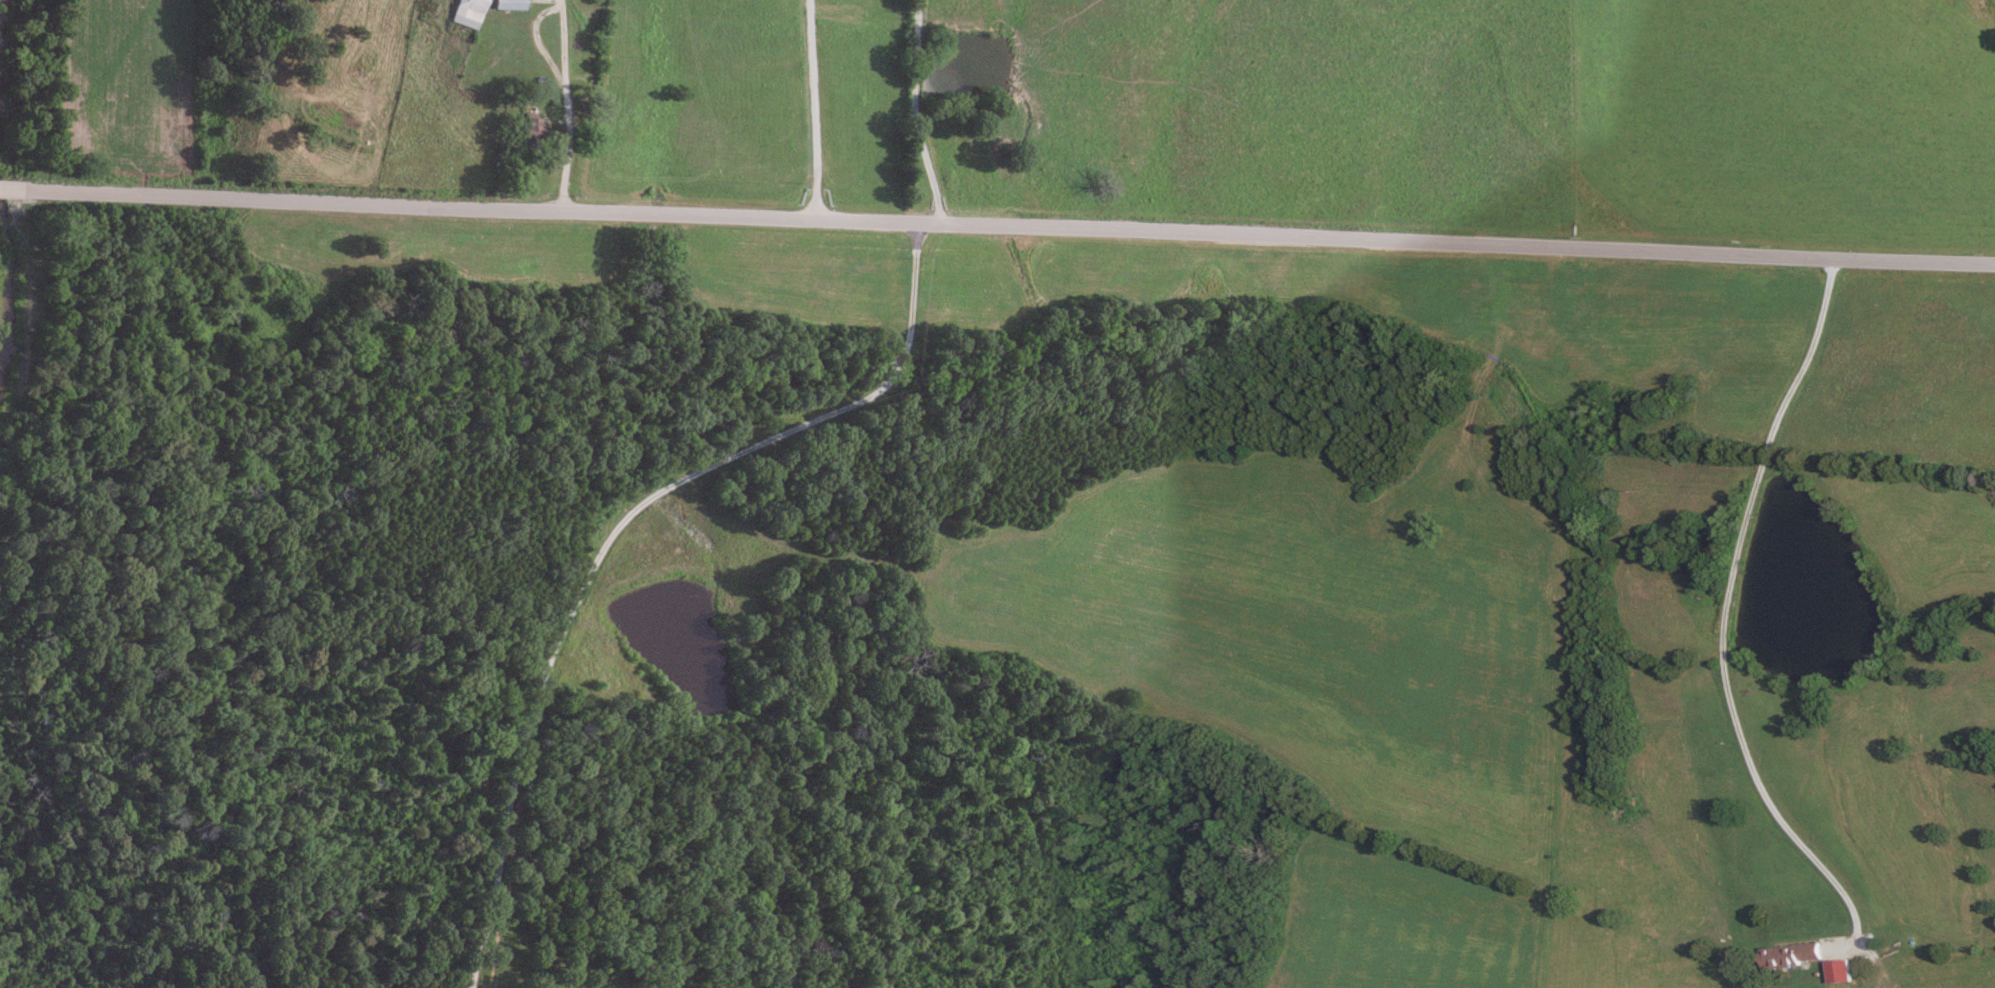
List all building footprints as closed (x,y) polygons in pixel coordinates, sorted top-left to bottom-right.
[(450,21),(475,29),(485,0),(457,0),(450,21)] [(523,9),(523,0),(493,0),(493,9),(523,9)] [(1763,968),(1820,963),(1818,943),(1761,948),(1763,968)]
